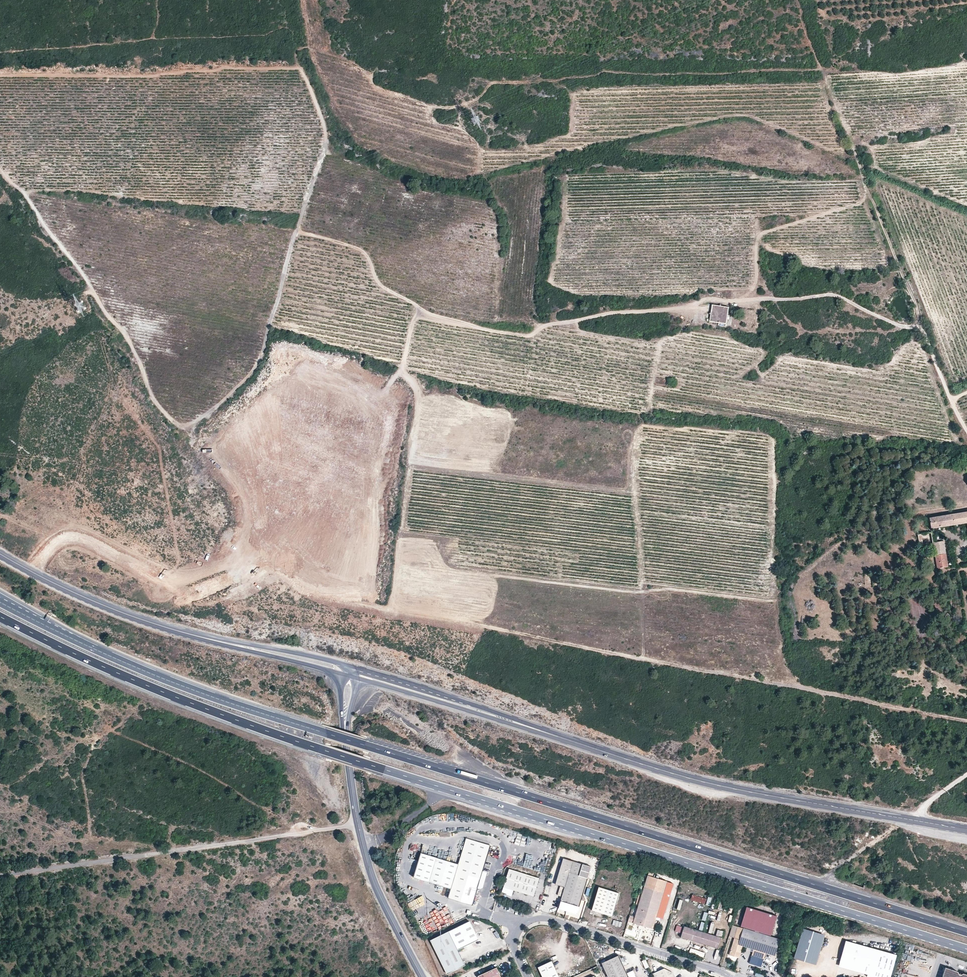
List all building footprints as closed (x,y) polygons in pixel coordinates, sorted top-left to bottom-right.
[(711,304),(709,322),(726,325),(729,307),(711,304)] [(930,518),(932,528),(966,523),(966,524),(966,512),(930,518)] [(934,541),(933,533),(919,535),(921,547),(935,546),(939,568),(948,567),(944,540),(934,541)] [(490,846),(466,839),(458,865),(452,888),(450,892),(449,896),(449,897),(473,904),(478,887),(480,879),(490,846)] [(421,854),(414,877),(448,887),(452,888),(458,865),(421,854)] [(583,865),(564,859),(556,884),(561,886),(558,895),(563,897),(559,909),(577,914),(588,878),(579,876),(583,865)] [(509,869),(503,892),(512,895),(514,890),(534,896),(539,879),(519,872),(509,869)] [(519,869),(519,872),(537,878),(538,874),(519,869)] [(636,917),(634,923),(653,929),(656,917),(663,919),(673,883),(648,876),(636,917)] [(599,887),(592,910),(612,916),(618,893),(599,887)] [(691,902),(706,904),(707,898),(692,895),(691,902)] [(748,908),(741,927),(772,937),(778,918),(748,908)] [(469,922),(431,940),(447,973),(465,965),(458,949),(478,940),(469,922)] [(711,924),(709,934),(723,937),(724,931),(714,929),(715,924),(711,924)] [(682,934),(683,927),(677,925),(675,932),(682,934)] [(741,927),(739,927),(733,925),(729,936),(735,938),(730,955),(739,958),(743,946),(753,950),(752,955),(763,959),(765,952),(777,956),(778,952),(775,952),(779,939),(772,937),(741,927)] [(824,933),(801,926),(792,957),(815,963),(824,933)] [(721,938),(685,927),(682,938),(718,949),(721,938)] [(895,954),(845,940),(839,960),(857,965),(857,968),(867,971),(866,973),(866,976),(870,976),(889,976),(895,954)] [(691,948),(689,953),(704,958),(706,954),(691,948)] [(602,963),(608,976),(629,976),(618,955),(602,963)] [(771,959),(769,966),(777,968),(779,961),(771,959)] [(857,968),(857,965),(839,960),(837,965),(856,970),(857,968)] [(538,967),(543,976),(559,976),(552,961),(538,967)] [(944,967),(940,976),(966,976),(966,974),(961,972),(960,973),(957,972),(957,971),(944,967)]
